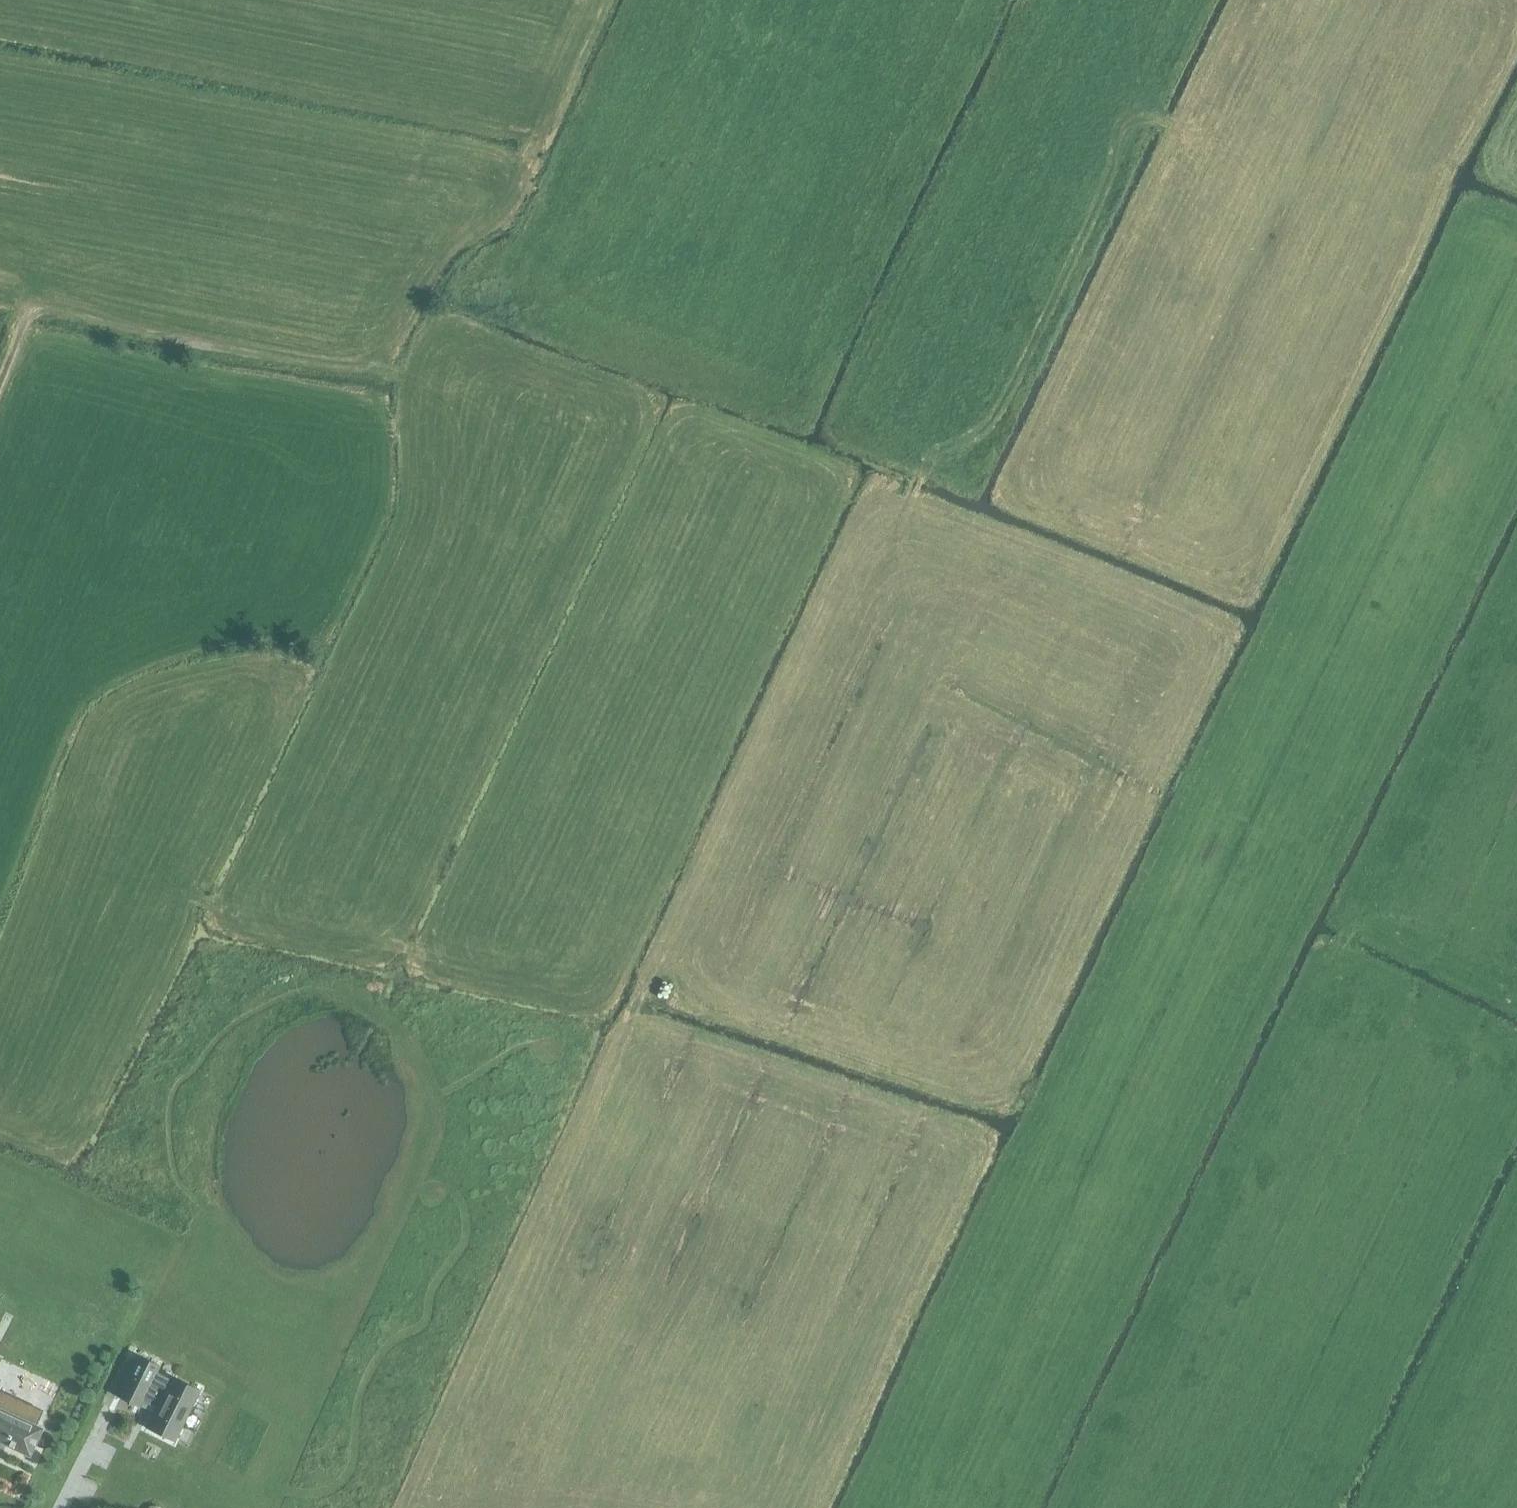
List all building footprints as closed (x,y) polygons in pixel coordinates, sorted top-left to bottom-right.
[(172,1381),(158,1374),(160,1369),(137,1357),(117,1396),(140,1408),(144,1402),(158,1409),(148,1429),(176,1443),(201,1392),(173,1379),(172,1381)] [(42,1429),(0,1409),(0,1442),(29,1456),(42,1429)]
